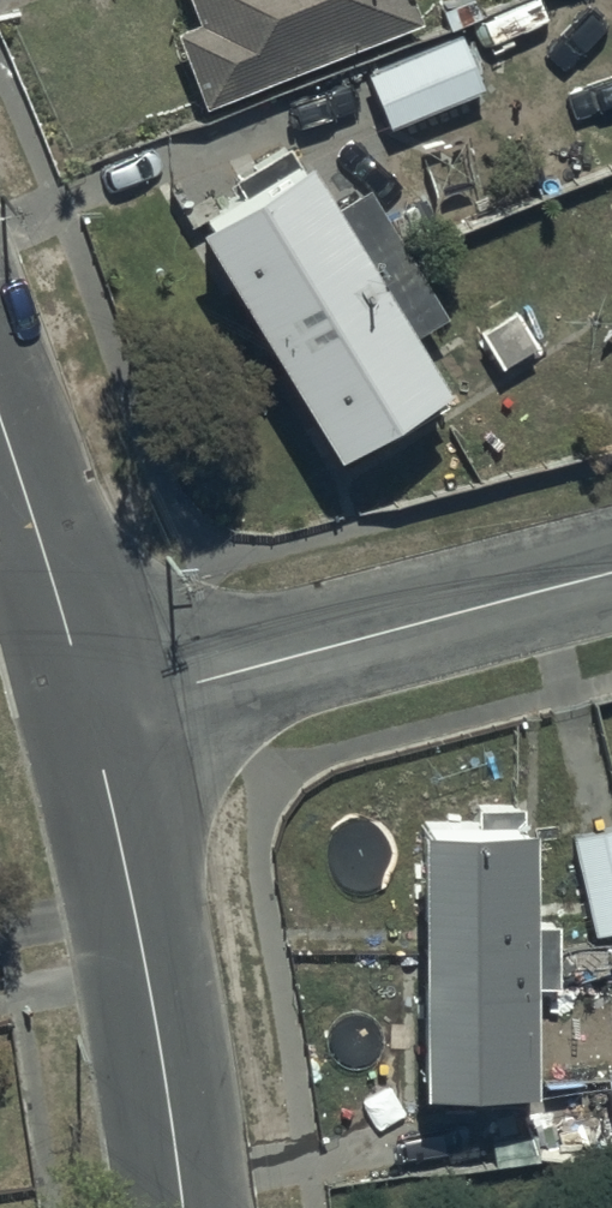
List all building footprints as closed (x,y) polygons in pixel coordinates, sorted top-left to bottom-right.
[(414,0),(187,0),(196,21),(171,31),(204,114),(424,26),(414,0)] [(460,37),(364,76),(385,129),(482,90),(460,37)] [(248,199),(195,232),(337,466),(445,400),(409,342),(445,321),(366,190),(333,210),(293,144),(236,179),(248,199)] [(471,820),(421,819),(419,1093),(531,1094),(532,987),(567,987),(567,983),(596,983),(596,947),(560,947),(561,923),(533,923),(534,830),(522,830),(522,805),(471,804),(471,820)] [(570,835),(595,940),(611,936),(611,830),(610,830),(608,822),(593,826),(594,829),(570,835)] [(603,1075),(610,1135),(611,1135),(611,1074),(603,1075)]
